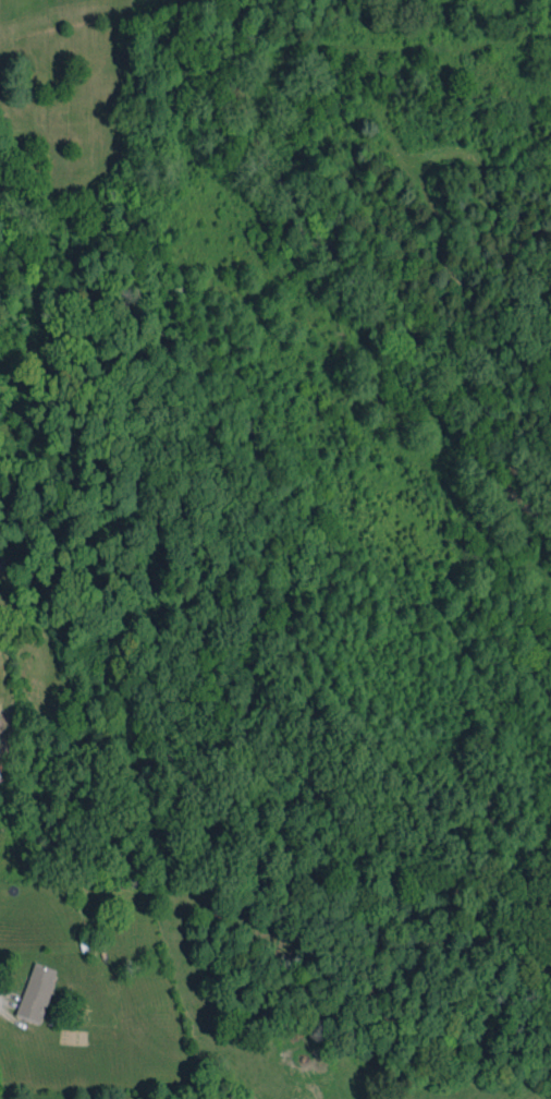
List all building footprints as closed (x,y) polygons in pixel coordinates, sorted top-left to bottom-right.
[(15,1014),(39,1023),(58,970),(34,962),(15,1014)]
